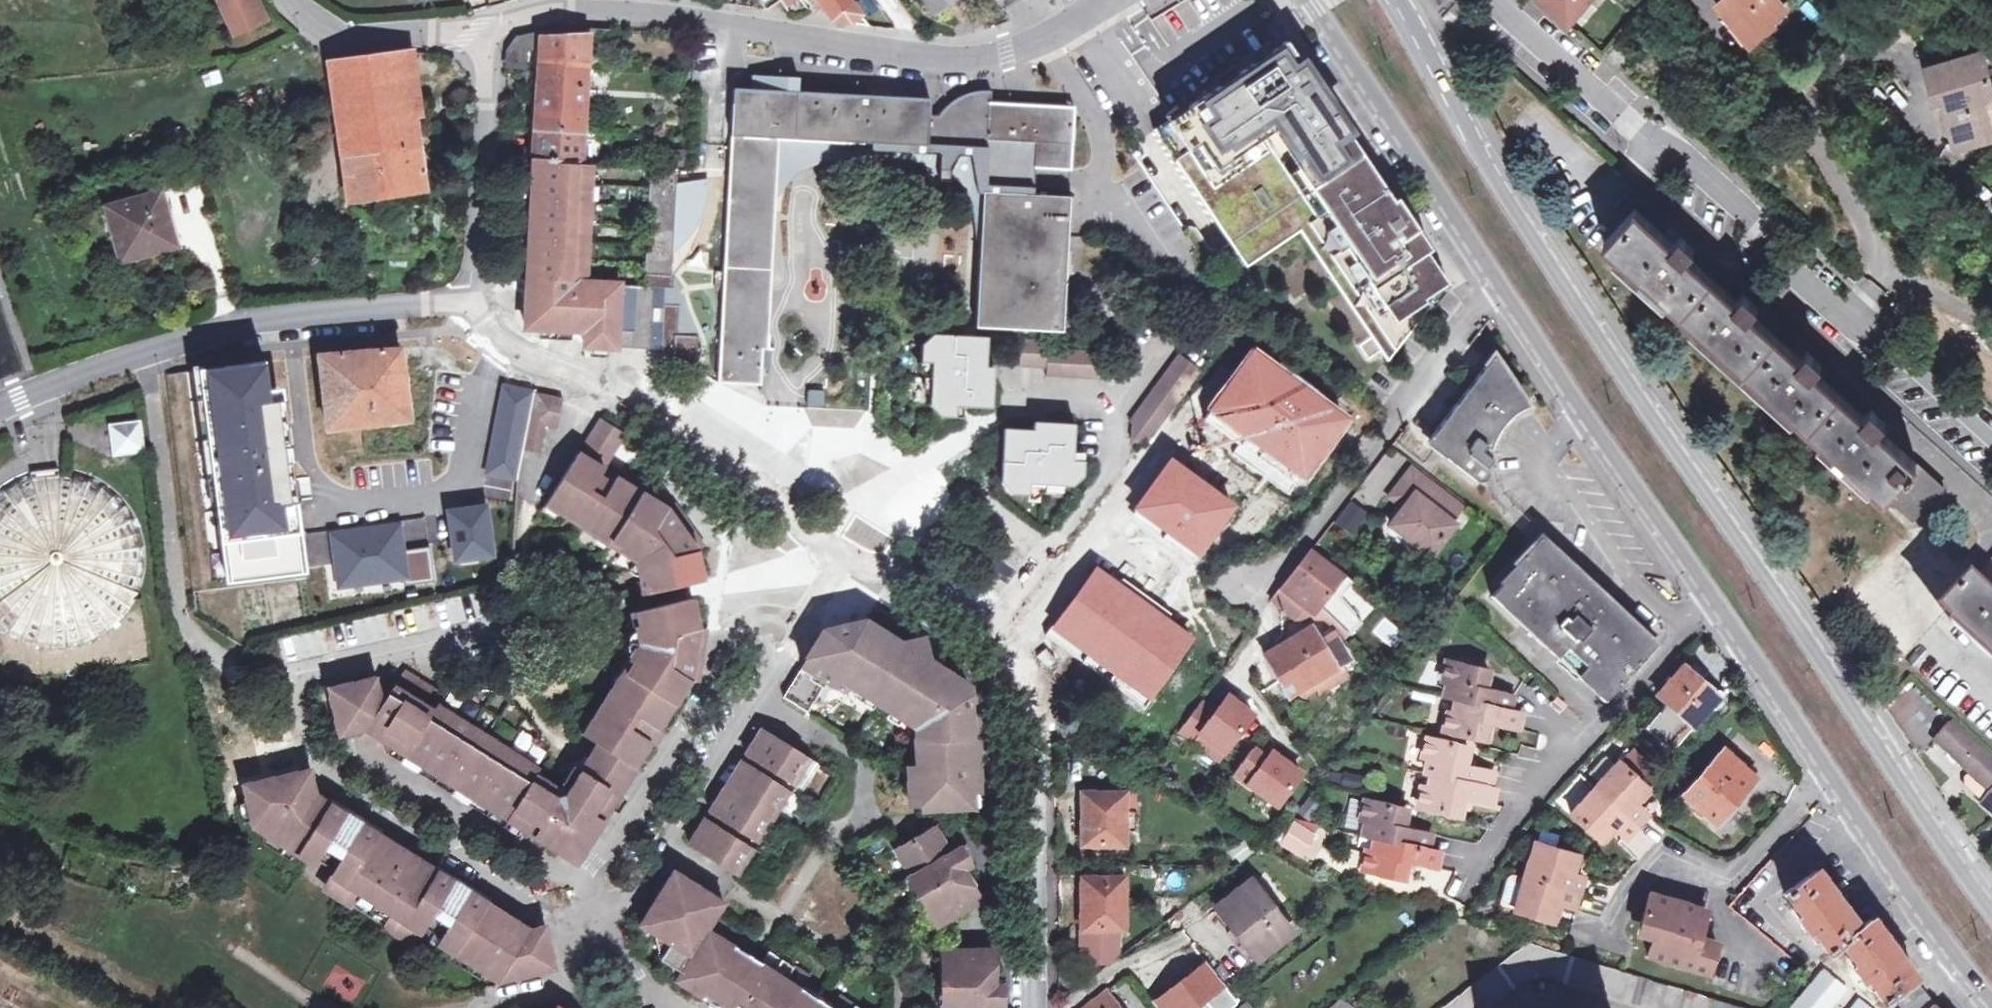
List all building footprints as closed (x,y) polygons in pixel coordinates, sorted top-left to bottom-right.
[(255,0),(216,0),(233,36),(265,21),(255,0)] [(767,11),(780,2),(778,0),(758,0),(767,11)] [(780,2),(789,14),(796,15),(807,9),(800,0),(778,0),(780,2)] [(869,25),(848,0),(817,0),(833,21),(869,25)] [(952,0),(923,0),(933,13),(952,0)] [(1591,0),(1541,0),(1568,25),(1591,0)] [(1753,40),(1774,23),(1772,19),(1787,7),(1782,0),(1726,0),(1719,5),(1749,43),(1753,40)] [(1749,43),(1719,5),(1712,11),(1747,57),(1759,48),(1753,40),(1749,43)] [(505,69),(541,72),(541,67),(586,70),(586,68),(588,35),(538,33),(518,36),(507,50),(505,69)] [(1386,361),(1448,285),(1427,253),(1430,251),(1396,199),(1393,201),(1327,102),(1331,100),(1315,75),(1311,78),(1303,65),(1292,72),(1277,49),(1181,110),(1154,127),(1247,265),(1299,230),(1386,361)] [(405,52),(328,63),(351,203),(426,194),(407,53),(405,52)] [(1937,103),(1941,102),(1951,139),(1980,132),(1981,138),(1984,138),(1991,136),(1991,95),(1983,58),(1946,67),(1947,74),(1931,79),(1929,79),(1935,103),(1937,103)] [(583,136),(586,70),(541,67),(541,72),(537,132),(583,136)] [(1947,74),(1946,67),(1929,71),(1931,79),(1947,74)] [(989,148),(991,109),(992,103),(993,92),(986,92),(980,92),(974,93),(968,95),(962,97),(957,100),(952,103),(947,107),(943,111),(939,116),(938,118),(927,117),(928,99),(892,96),(892,91),(864,87),(863,95),(799,92),(800,77),(754,74),(753,89),(735,88),(725,280),(725,293),(720,381),(762,383),(763,348),(767,348),(778,135),(989,148)] [(1941,102),(1937,103),(1951,153),(1985,144),(1984,138),(1981,138),(1980,132),(1951,139),(1941,102)] [(989,148),(988,162),(1037,165),(1071,167),(1075,108),(1005,104),(1005,110),(991,109),(989,148)] [(581,164),(583,136),(537,132),(535,160),(560,162),(581,164)] [(521,278),(531,278),(534,160),(524,159),(521,278)] [(534,160),(531,278),(531,279),(547,281),(547,306),(572,308),(573,304),(603,306),(607,283),(604,283),(591,282),(596,164),(581,164),(560,162),(535,160),(534,160)] [(1037,180),(1037,165),(988,162),(986,195),(1036,197),(1037,180)] [(677,168),(651,167),(647,276),(672,277),(674,233),(677,233),(676,236),(684,236),(689,226),(693,216),(699,199),(702,189),(678,188),(678,190),(676,190),(677,168)] [(1036,197),(986,195),(984,195),(978,325),(1064,329),(1070,199),(1036,197)] [(127,263),(175,248),(161,197),(111,212),(127,263)] [(1914,526),(1944,492),(1879,432),(1886,424),(1872,411),(1865,419),(1815,373),(1822,365),(1808,353),(1801,360),(1752,316),(1758,308),(1744,295),(1737,302),(1690,258),(1696,251),(1682,237),(1675,245),(1636,209),(1605,244),(1914,526)] [(607,283),(603,306),(597,348),(608,349),(611,349),(652,351),(653,325),(662,322),(663,312),(654,307),(655,289),(664,290),(674,290),(675,277),(672,277),(647,276),(646,286),(607,283)] [(680,291),(725,293),(725,280),(681,278),(680,291)] [(547,281),(531,279),(531,305),(547,306),(547,281)] [(654,307),(663,312),(664,290),(655,289),(654,307)] [(546,326),(576,328),(588,328),(587,342),(587,348),(593,348),(597,348),(603,306),(573,304),(572,308),(547,306),(546,326)] [(530,325),(546,326),(547,306),(531,305),(530,325)] [(661,351),(662,322),(653,325),(652,351),(661,351)] [(576,328),(546,326),(546,336),(575,338),(576,328)] [(940,418),(956,419),(957,408),(965,408),(993,410),(994,381),(987,380),(987,368),(987,340),(932,336),(920,348),(919,362),(931,363),(929,407),(940,418)] [(1106,382),(1107,355),(1050,351),(1051,344),(1025,342),(1023,368),(1048,370),(1048,378),(1106,382)] [(608,349),(597,348),(595,358),(608,359),(608,349)] [(1253,350),(1206,420),(1301,484),(1348,415),(1253,350)] [(407,423),(401,354),(320,361),(325,430),(407,423)] [(1519,412),(1528,407),(1493,357),(1431,438),(1449,451),(1444,458),(1475,482),(1478,483),(1481,483),(1483,482),(1484,481),(1486,480),(1487,478),(1488,477),(1487,472),(1486,470),(1485,469),(1491,461),(1481,453),(1485,447),(1490,451),(1491,446),(1494,438),(1496,435),(1498,431),(1503,425),(1509,419),(1514,415),(1519,412)] [(1149,447),(1190,391),(1203,374),(1182,358),(1132,424),(1136,428),(1135,445),(1149,447)] [(271,361),(175,373),(200,574),(297,561),(271,361)] [(995,369),(987,368),(987,380),(994,381),(995,369)] [(806,405),(823,405),(823,390),(806,389),(806,405)] [(564,406),(534,402),(524,460),(542,463),(547,433),(560,435),(564,406)] [(964,420),(965,408),(957,408),(956,419),(964,420)] [(864,411),(835,410),(834,441),(863,442),(864,411)] [(113,455),(144,450),(141,420),(109,423),(113,455)] [(629,566),(635,594),(696,583),(690,552),(697,547),(665,505),(659,510),(612,481),(616,475),(601,465),(619,437),(593,421),(536,512),(550,520),(552,517),(629,566)] [(1031,487),(1072,490),(1084,477),(1085,463),(1075,463),(1075,455),(1077,428),(1048,425),(1047,434),(1038,433),(1005,431),(1002,487),(1012,498),(1030,498),(1031,487)] [(1038,433),(1047,434),(1048,425),(1038,425),(1038,433)] [(1075,455),(1075,463),(1085,463),(1085,456),(1075,455)] [(1234,505),(1169,457),(1130,508),(1195,556),(1234,505)] [(15,643),(43,651),(73,650),(100,639),(123,620),(138,594),(144,566),(140,536),(127,510),(106,489),(80,476),(65,474),(50,472),(21,478),(0,491),(0,632),(15,643)] [(1409,472),(1391,494),(1405,505),(1399,512),(1385,529),(1426,561),(1450,530),(1446,527),(1458,512),(1409,472)] [(1386,501),(1399,512),(1405,505),(1391,494),(1386,501)] [(1363,519),(1348,507),(1334,526),(1349,537),(1363,519)] [(476,535),(474,514),(454,515),(456,536),(476,535)] [(1656,647),(1540,539),(1517,564),(1518,565),(1524,571),(1506,591),(1502,586),(1491,597),(1522,626),(1603,703),(1627,678),(1618,670),(1623,664),(1632,672),(1656,647)] [(1350,584),(1311,551),(1289,580),(1282,589),(1312,614),(1318,606),(1347,635),(1358,622),(1338,599),(1350,584)] [(1524,571),(1518,565),(1500,585),(1502,586),(1506,591),(1524,571)] [(1989,565),(1945,614),(1991,657),(1991,568),(1989,565)] [(1096,567),(1048,633),(1145,703),(1193,637),(1096,567)] [(586,724),(580,719),(574,728),(573,730),(593,742),(630,766),(642,745),(649,750),(657,737),(650,732),(679,683),(686,685),(695,632),(689,631),(682,600),(626,611),(632,644),(586,724)] [(969,682),(926,655),(904,641),(865,617),(820,627),(780,691),(804,706),(823,676),(828,669),(836,674),(913,722),(914,763),(907,763),(909,801),(940,800),(940,806),(973,805),(973,799),(971,761),(969,682)] [(1318,643),(1308,626),(1260,653),(1284,696),(1305,685),(1331,671),(1348,662),(1334,637),(1318,643)] [(1441,696),(1453,699),(1507,713),(1510,698),(1489,692),(1481,690),(1482,683),(1485,673),(1442,662),(1438,679),(1444,681),(1441,696)] [(1669,751),(1719,696),(1685,665),(1658,695),(1666,702),(1644,727),(1669,751)] [(828,669),(823,676),(831,681),(836,674),(828,669)] [(1331,671),(1305,685),(1310,695),(1336,681),(1331,671)] [(360,736),(382,751),(521,836),(542,848),(559,821),(587,838),(630,766),(593,742),(578,770),(571,766),(553,769),(558,797),(551,797),(549,793),(532,782),(534,778),(430,713),(436,704),(395,678),(380,704),(373,705),(369,685),(324,694),(333,743),(360,736)] [(1491,685),(1482,683),(1481,690),(1489,692),(1491,685)] [(1485,743),(1488,732),(1490,724),(1497,726),(1516,730),(1519,716),(1507,713),(1453,699),(1450,715),(1442,713),(1437,732),(1485,743)] [(1209,718),(1194,707),(1173,734),(1211,763),(1246,720),(1221,701),(1209,718)] [(803,751),(760,724),(723,784),(686,842),(730,870),(803,751)] [(1495,733),(1497,726),(1490,724),(1488,732),(1495,733)] [(1951,724),(1935,740),(1968,772),(1989,793),(1977,805),(1991,819),(1991,764),(1951,724)] [(1463,767),(1464,761),(1467,751),(1426,742),(1422,760),(1429,762),(1426,775),(1431,776),(1488,789),(1492,774),(1471,769),(1463,767)] [(1716,822),(1754,779),(1722,750),(1683,793),(1716,822)] [(1257,764),(1244,753),(1223,778),(1264,812),(1290,781),(1262,758),(1257,764)] [(1613,768),(1642,794),(1648,788),(1646,786),(1659,772),(1641,754),(1628,768),(1620,761),(1613,768)] [(1613,768),(1596,786),(1636,825),(1648,812),(1636,801),(1642,794),(1613,768)] [(312,802),(304,771),(240,786),(251,832),(333,881),(325,895),(410,946),(418,932),(507,985),(539,977),(527,933),(312,802)] [(1989,793),(1968,772),(1961,779),(1960,788),(1977,805),(1989,793)] [(1488,789),(1431,776),(1427,792),(1422,791),(1418,810),(1459,820),(1462,808),(1464,801),(1471,803),(1492,807),(1496,791),(1488,789)] [(1636,825),(1596,786),(1571,812),(1599,840),(1613,825),(1625,836),(1636,825)] [(1122,810),(1122,793),(1078,792),(1078,844),(1118,844),(1118,829),(1135,829),(1135,810),(1122,810)] [(1362,821),(1366,803),(1354,801),(1347,829),(1366,834),(1369,823),(1362,821)] [(1469,810),(1471,803),(1464,801),(1462,808),(1469,810)] [(1365,838),(1378,841),(1429,853),(1432,838),(1409,832),(1404,831),(1405,824),(1408,813),(1366,803),(1362,821),(1369,823),(1366,834),(1365,838)] [(1290,815),(1277,846),(1305,858),(1318,827),(1290,815)] [(571,866),(587,838),(559,821),(542,848),(571,866)] [(1648,821),(1625,845),(1638,857),(1661,833),(1648,821)] [(898,846),(913,873),(919,869),(930,889),(924,892),(939,919),(980,896),(964,868),(969,866),(958,848),(949,853),(933,826),(898,846)] [(1429,853),(1378,841),(1374,857),(1368,856),(1364,874),(1406,884),(1408,873),(1410,865),(1418,867),(1438,871),(1441,856),(1429,853)] [(1535,841),(1524,874),(1578,892),(1583,876),(1572,873),(1578,855),(1535,841)] [(1410,865),(1408,873),(1416,875),(1418,867),(1410,865)] [(918,896),(924,892),(930,889),(919,869),(913,873),(907,876),(918,896)] [(1933,1003),(1872,918),(1858,928),(1814,869),(1783,892),(1799,915),(1795,918),(1805,934),(1810,930),(1826,953),(1840,942),(1856,964),(1852,967),(1862,981),(1866,978),(1882,1001),(1888,998),(1897,1007),(1928,1007),(1933,1003)] [(1573,907),(1578,892),(1524,874),(1513,907),(1553,920),(1558,902),(1573,907)] [(1507,876),(1500,905),(1512,907),(1519,878),(1507,876)] [(1250,959),(1286,931),(1248,881),(1212,910),(1250,959)] [(801,991),(808,979),(767,953),(759,965),(734,950),(741,937),(711,918),(716,909),(679,886),(675,891),(662,883),(645,909),(657,959),(670,968),(673,982),(714,1007),(827,1007),(801,991)] [(1121,904),(1122,886),(1078,885),(1078,937),(1114,937),(1115,904),(1121,904)] [(1716,944),(1698,939),(1707,912),(1649,893),(1640,921),(1656,927),(1647,955),(1706,973),(1716,944)] [(545,923),(531,927),(527,933),(539,977),(557,973),(545,923)] [(1440,1007),(1485,1007),(1515,986),(1508,976),(1529,960),(1565,970),(1562,982),(1645,1007),(1710,1007),(1712,1000),(1526,943),(1440,1007)] [(946,1007),(989,1007),(1000,1007),(999,986),(994,985),(995,953),(947,952),(947,985),(951,985),(951,1007),(946,1007)] [(1536,974),(1562,982),(1565,970),(1529,960),(1508,976),(1515,986),(1529,976),(1536,974)] [(1823,969),(1791,1005),(1800,1007),(1828,1007),(1845,989),(1823,969)] [(940,1007),(946,1007),(951,1007),(951,985),(947,985),(941,985),(940,1007)] [(1085,1007),(1115,1007),(1105,994),(1104,994),(1085,1007)] [(838,998),(831,1007),(854,1007),(838,998)] [(1712,1000),(1710,1007),(1740,1007),(1712,1000)]
